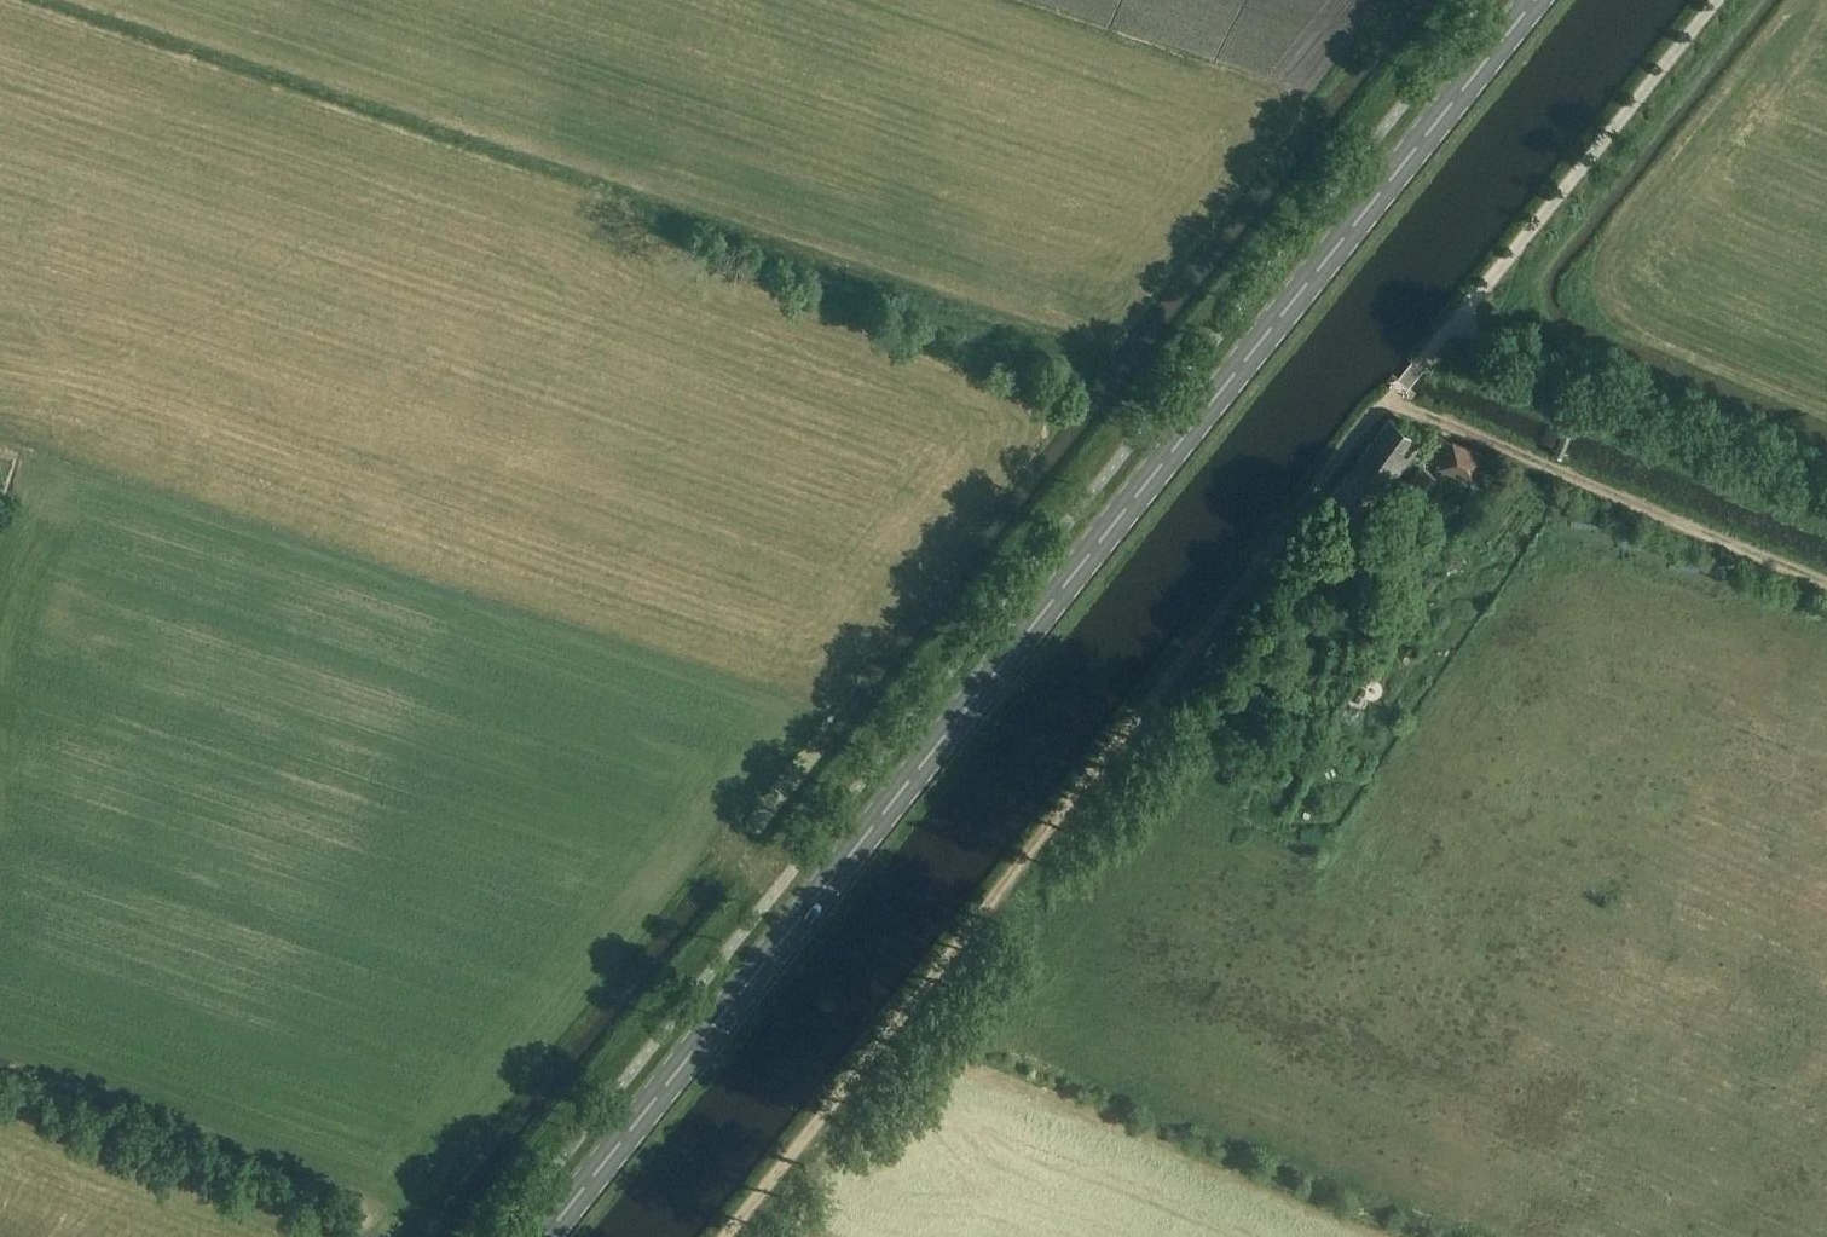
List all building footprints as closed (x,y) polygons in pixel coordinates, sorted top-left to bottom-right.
[(1327,500),(1330,503),(1360,525),(1420,446),(1423,442),(1390,417),(1327,500)] [(1474,479),(1486,453),(1439,433),(1428,460),(1474,479)] [(1421,500),(1439,476),(1422,463),(1404,487),(1421,500)]
